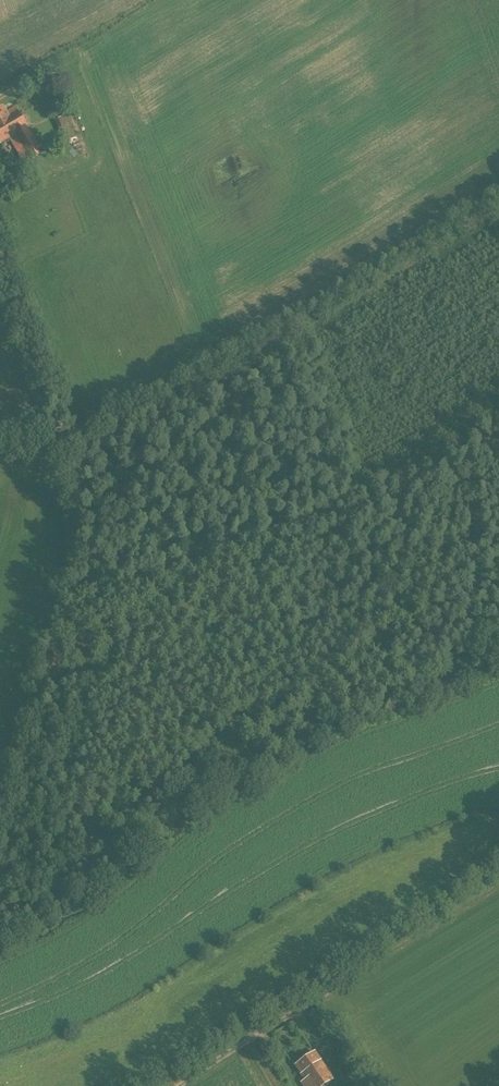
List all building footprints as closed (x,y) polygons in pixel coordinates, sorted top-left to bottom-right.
[(11,136),(25,162),(46,150),(43,143),(36,147),(14,107),(5,111),(2,106),(0,107),(0,142),(11,136)] [(62,140),(75,138),(73,124),(61,126),(62,140)] [(309,1085),(323,1085),(333,1079),(314,1052),(295,1065),(301,1073),(300,1073),(304,1080),(300,1082),(302,1085),(306,1082),(309,1085)]
